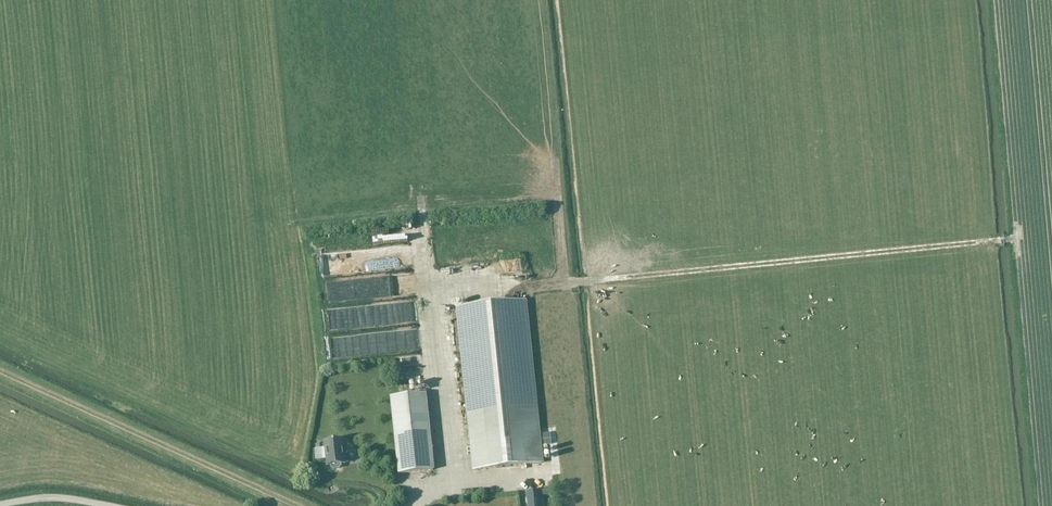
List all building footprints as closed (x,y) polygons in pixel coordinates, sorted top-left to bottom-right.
[(475,470),(541,464),(539,446),(525,302),(458,309),(475,470)] [(391,398),(399,474),(433,470),(425,394),(391,398)] [(538,435),(539,446),(549,445),(551,445),(550,433),(538,435)] [(326,448),(316,449),(317,460),(327,459),(328,465),(331,465),(331,468),(333,469),(340,468),(341,466),(341,464),(344,464),(342,440),(325,442),(326,448)] [(539,491),(526,492),(528,505),(541,505),(539,491)]
